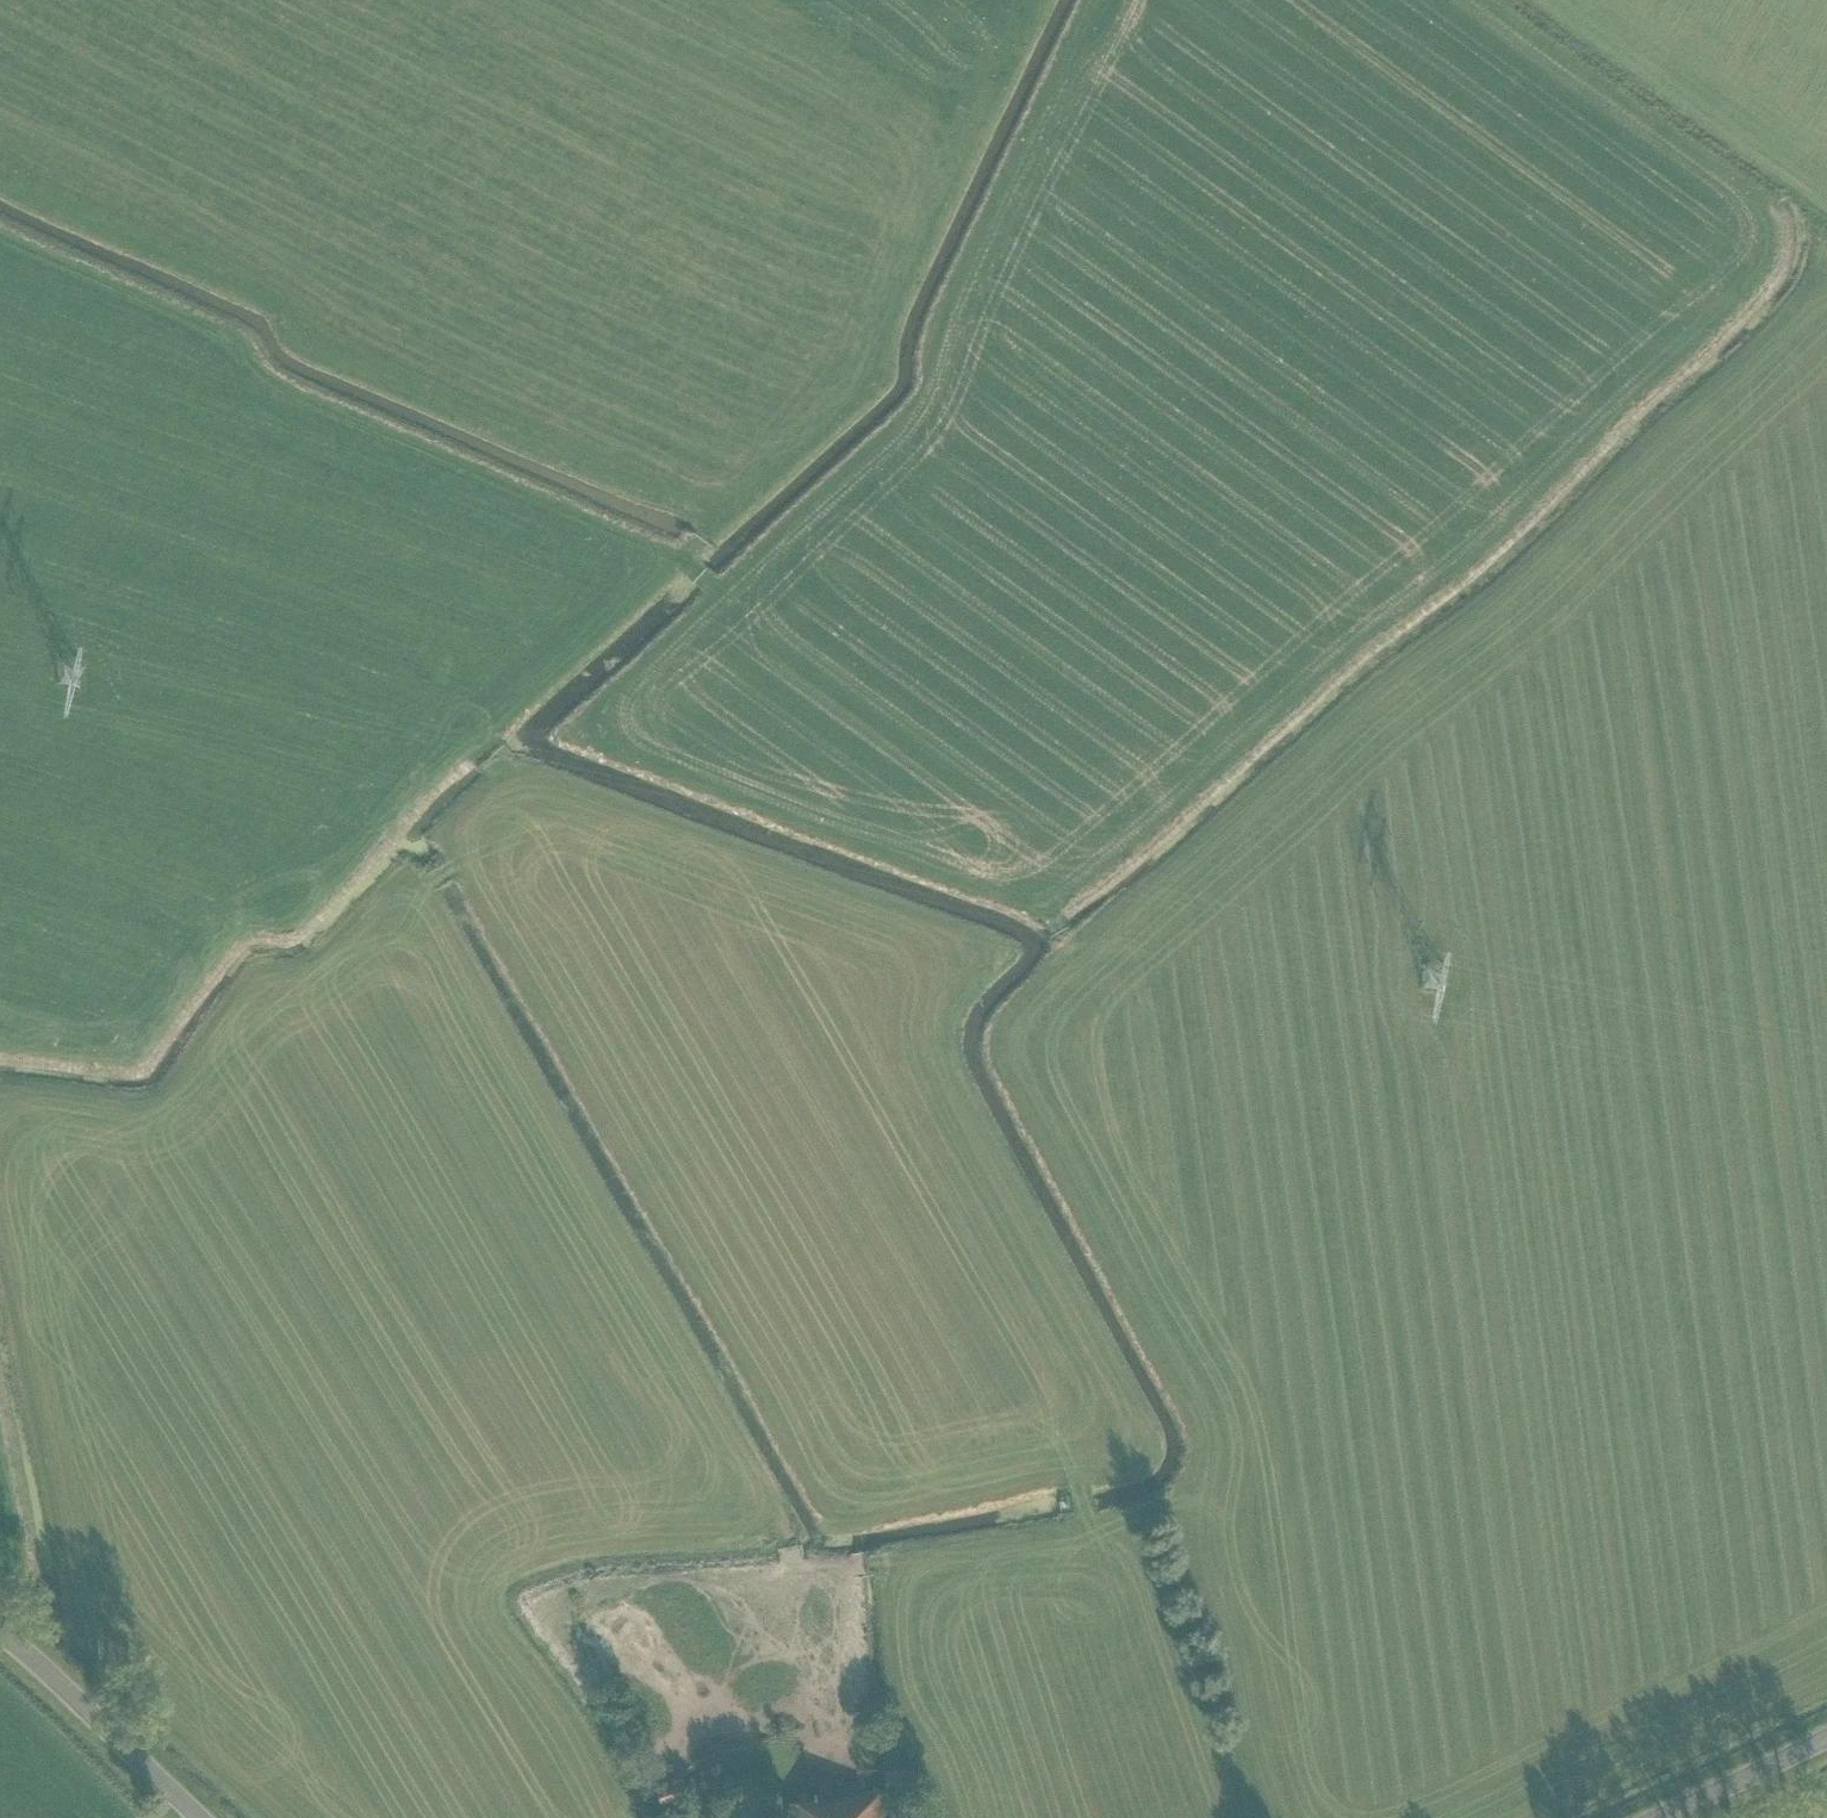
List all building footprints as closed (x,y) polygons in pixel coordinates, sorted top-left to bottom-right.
[(876,1790),(813,1795),(814,1802),(790,1804),(790,1817),(878,1817),(876,1790)]
